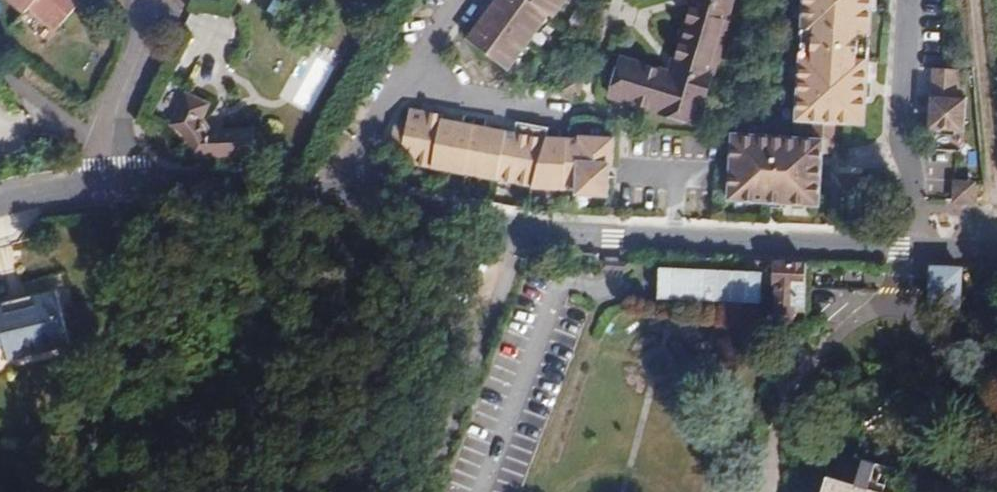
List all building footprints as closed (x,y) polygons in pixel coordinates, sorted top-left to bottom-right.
[(25,13),(30,7),(56,31),(82,1),(80,0),(11,0),(25,13)] [(462,40),(503,70),(546,16),(550,18),(564,0),(493,0),(462,40)] [(672,73),(622,59),(611,98),(698,124),(734,0),(694,0),(672,73)] [(874,0),(807,0),(798,120),(815,121),(865,125),(874,0)] [(313,111),(331,64),(314,57),(295,105),(313,111)] [(935,69),(931,130),(965,132),(968,100),(960,99),(962,71),(935,69)] [(568,76),(564,91),(579,96),(584,80),(568,76)] [(186,94),(171,125),(172,126),(182,135),(186,140),(191,151),(193,158),(254,155),(253,130),(210,132),(201,119),(209,105),(186,94)] [(515,132),(443,119),(443,115),(410,110),(406,129),(395,126),(390,151),(401,153),(399,163),(531,186),(546,137),(549,128),(517,123),(515,132)] [(823,154),(833,155),(835,123),(815,121),(814,142),(824,143),(823,154)] [(814,142),(734,135),(728,200),(818,208),(823,154),(824,143),(814,142)] [(546,137),(531,186),(531,188),(582,193),(581,196),(611,200),(612,169),(614,170),(615,141),(586,138),(586,141),(546,137)] [(975,186),(956,184),(955,203),(974,204),(975,186)] [(806,262),(776,260),(775,284),(777,284),(776,313),(783,313),(783,319),(794,319),(795,305),(803,306),(806,262)] [(960,269),(931,268),(930,304),(958,305),(960,269)] [(4,344),(7,360),(70,345),(57,290),(0,303),(0,345),(4,344)] [(891,468),(842,453),(834,478),(827,476),(822,491),(883,491),(891,468)]
